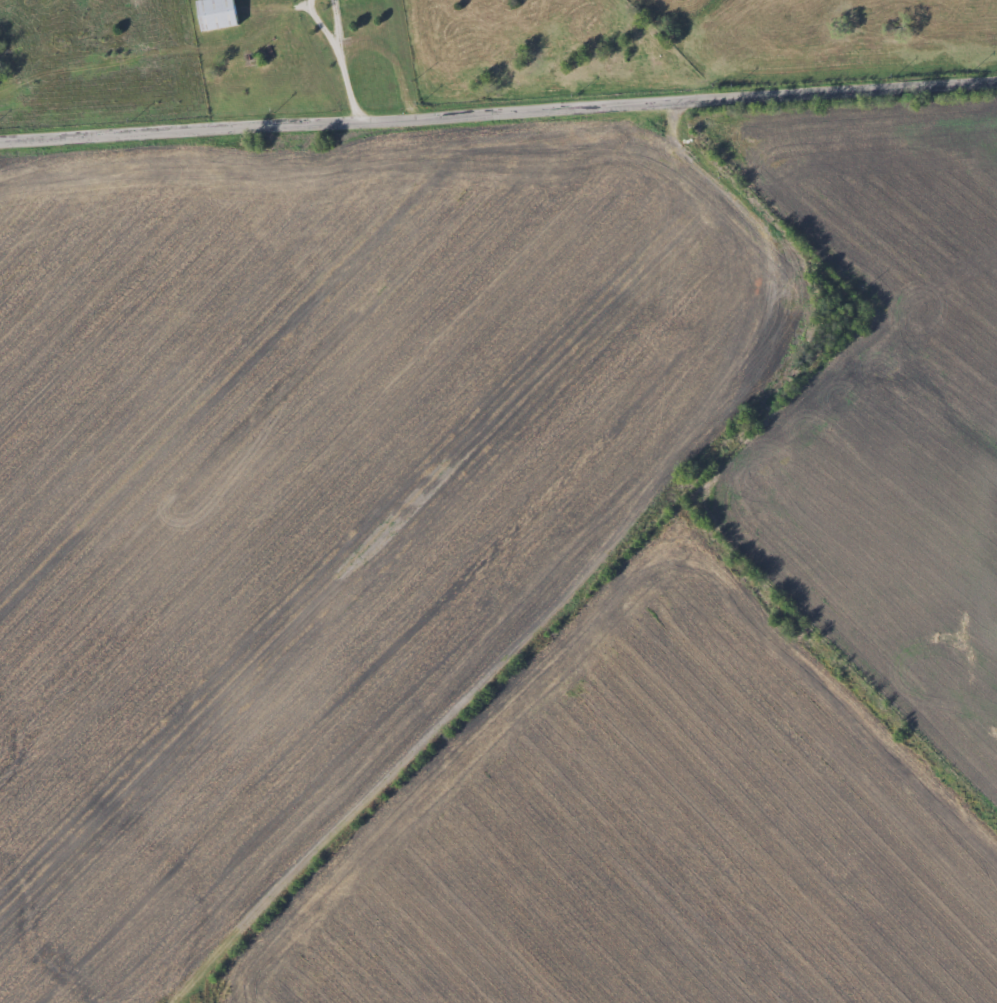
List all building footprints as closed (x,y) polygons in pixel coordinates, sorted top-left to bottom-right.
[(196,31),(191,0),(232,0),(236,24),(196,31)]
